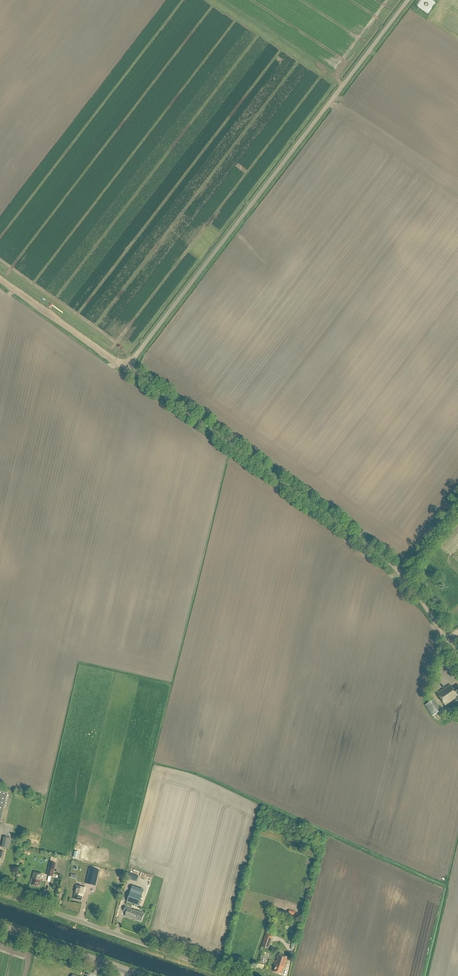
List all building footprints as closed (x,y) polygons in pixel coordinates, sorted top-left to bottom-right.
[(410,9),(420,12),(422,4),(414,3),(414,5),(411,5),(410,9)] [(450,685),(436,694),(444,706),(457,698),(457,696),(457,686),(452,689),(450,685)] [(432,716),(441,711),(434,700),(425,706),(432,716)] [(9,849),(11,839),(4,837),(2,848),(9,849)] [(47,876),(53,877),(57,858),(51,857),(47,876)] [(94,887),(97,873),(89,871),(85,885),(86,886),(94,887)] [(40,885),(43,874),(34,872),(31,885),(38,886),(39,884),(40,885)] [(128,872),(126,877),(137,881),(139,876),(128,872)] [(29,882),(31,874),(23,873),(22,881),(29,882)] [(84,893),(86,888),(76,885),(74,895),(75,895),(74,899),(81,901),(83,892),(84,893)] [(130,893),(127,902),(139,906),(142,897),(130,893)] [(142,921),(144,914),(139,913),(128,909),(129,907),(125,906),(124,911),(127,912),(125,916),(131,918),(131,917),(137,920),(142,921)] [(118,914),(117,917),(134,923),(135,920),(118,914)] [(261,947),(268,949),(273,935),(266,933),(261,947)] [(253,949),(260,951),(264,938),(257,936),(253,949)] [(284,968),(288,958),(278,954),(275,965),(276,965),(274,972),(281,974),(283,968),(284,968)]
